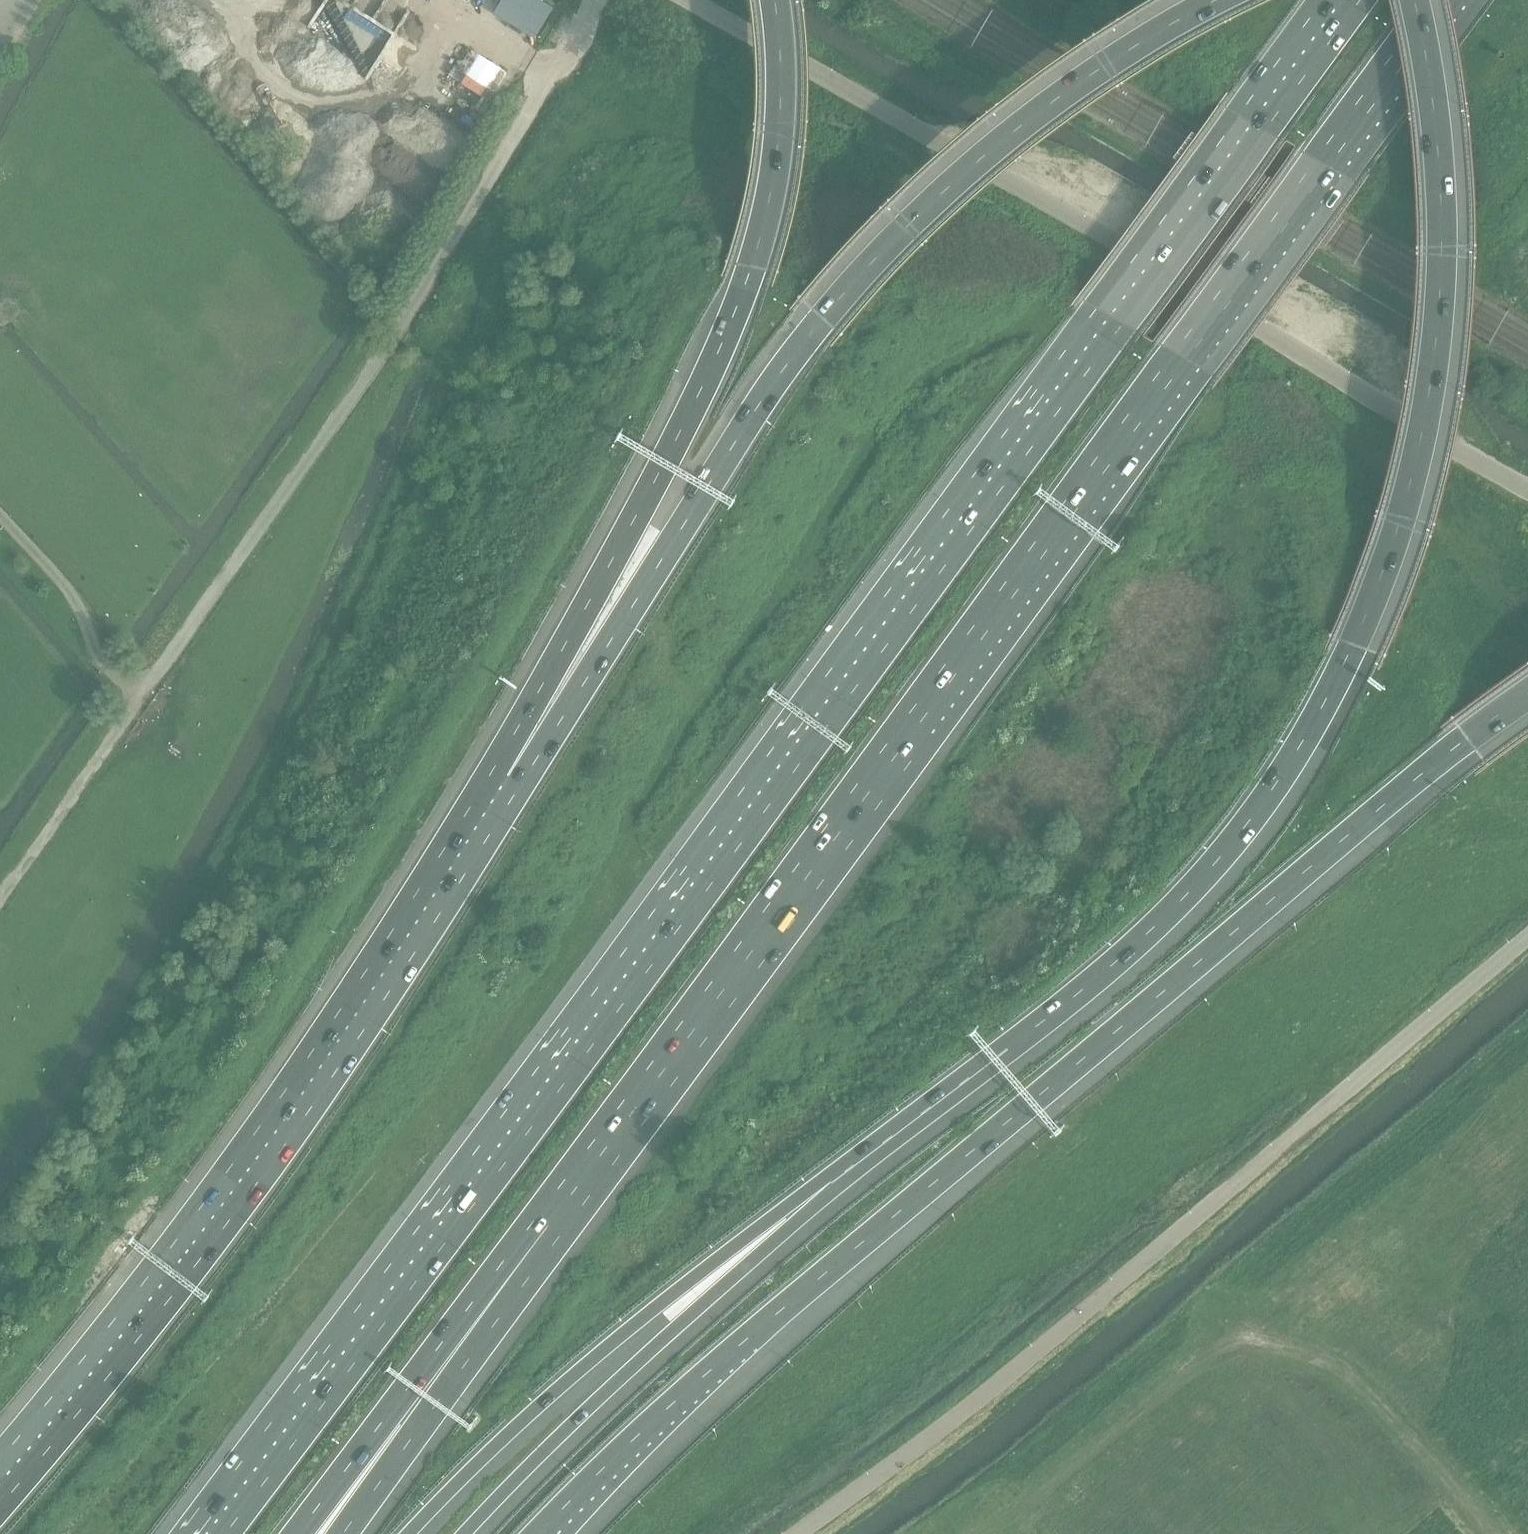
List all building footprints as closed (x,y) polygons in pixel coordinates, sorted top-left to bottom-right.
[(494,12),(508,20),(507,21),(521,29),(521,28),(535,36),(552,8),(538,0),(501,0),(494,12)]
